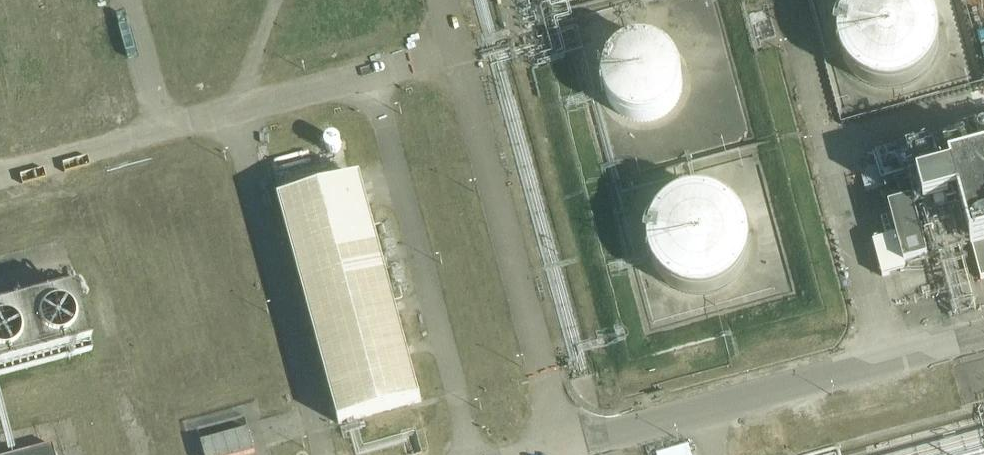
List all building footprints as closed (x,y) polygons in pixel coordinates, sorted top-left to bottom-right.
[(858,71),(870,79),(884,83),(898,84),(912,80),(925,72),(934,61),(940,48),(942,33),(940,20),(935,8),(929,0),(855,0),(853,2),(845,15),(842,30),(843,45),(848,59),(858,71)] [(606,95),(612,106),(622,115),(634,120),(647,121),(659,118),(670,110),(678,100),(682,88),(682,77),(679,66),(673,57),(664,49),(654,45),(643,43),(632,45),(621,50),(612,59),(606,70),(604,82),(606,95)] [(337,129),(334,116),(321,119),(324,132),(337,129)] [(943,149),(907,150),(907,174),(944,174),(943,149)] [(951,168),(953,176),(919,186),(925,210),(960,200),(982,279),(983,279),(983,159),(951,168)] [(340,422),(421,400),(361,179),(280,201),(340,422)] [(651,243),(653,256),(660,269),(671,279),(684,286),(699,288),(714,286),(727,280),(738,270),(746,258),(749,243),(749,229),(744,215),(735,204),(724,195),(710,190),(697,189),(684,192),(672,198),(662,206),(655,217),(651,230),(651,243)] [(882,277),(906,270),(905,265),(928,258),(913,202),(890,208),(897,236),(873,242),(882,277)] [(92,349),(74,282),(0,302),(0,374),(92,349)] [(201,441),(204,454),(243,454),(254,452),(248,428),(201,441)] [(5,454),(54,454),(51,443),(5,454)]
